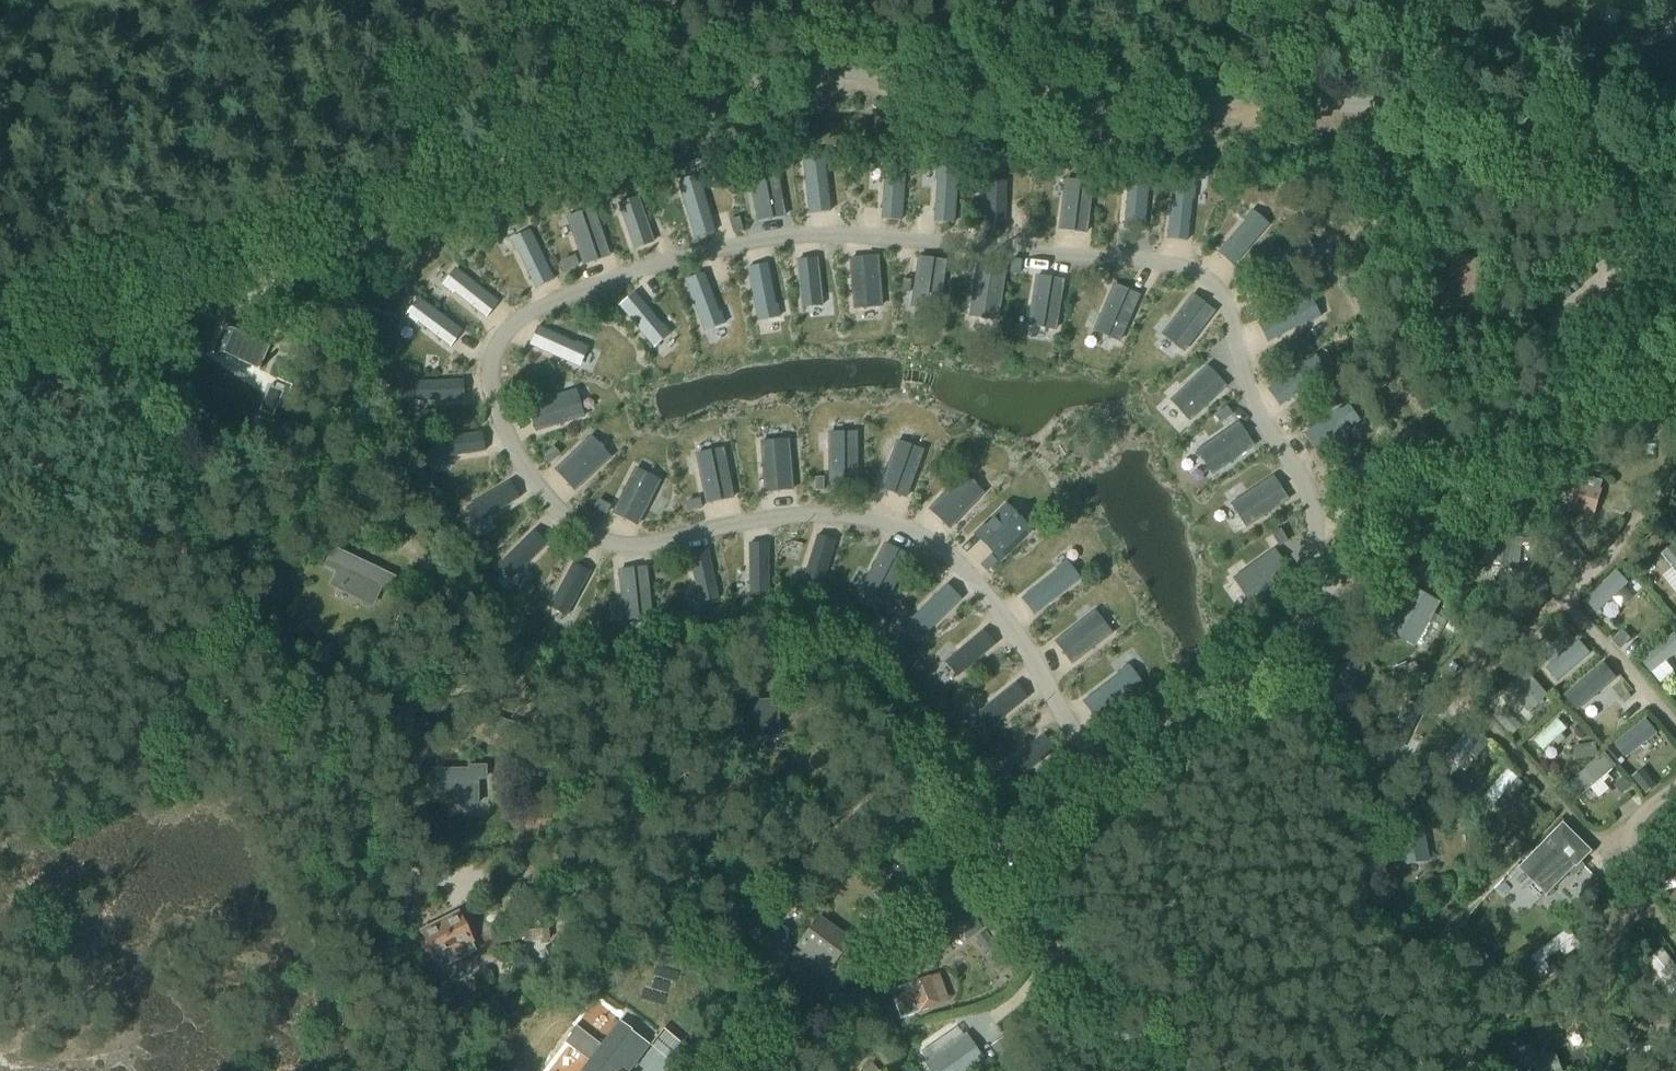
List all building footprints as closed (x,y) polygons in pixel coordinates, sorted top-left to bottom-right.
[(812,155),(803,156),(810,214),(829,212),(824,166),(826,166),(824,153),(812,154),(812,155)] [(884,178),(881,220),(901,221),(904,167),(895,167),(896,165),(884,165),(883,178),(884,178)] [(775,166),(749,171),(758,221),(784,216),(775,166)] [(937,180),(934,222),(953,223),(957,170),(948,169),(948,168),(937,167),(936,180),(937,180)] [(687,180),(678,183),(695,238),(714,233),(701,188),(702,188),(698,175),(686,179),(687,180)] [(1127,188),(1124,230),(1143,232),(1148,178),(1139,177),(1139,176),(1127,175),(1126,188),(1127,188)] [(1065,180),(1059,230),(1086,233),(1092,183),(1065,180)] [(988,181),(986,231),(1004,232),(1006,181),(988,181)] [(1173,186),(1167,239),(1186,242),(1191,200),(1192,200),(1194,187),(1182,186),(1182,187),(1173,186)] [(637,197),(619,203),(634,249),(652,243),(637,197)] [(593,209),(567,217),(583,265),(609,256),(593,209)] [(1245,222),(1218,254),(1232,266),(1267,225),(1261,220),(1262,219),(1253,211),(1244,221),(1245,222)] [(739,218),(731,220),(734,233),(743,231),(739,218)] [(530,230),(510,240),(515,251),(517,250),(536,288),(554,279),(530,230)] [(1455,255),(1442,307),(1474,315),(1487,263),(1455,255)] [(574,256),(562,260),(565,270),(577,266),(574,256)] [(876,256),(849,259),(854,309),(881,306),(876,256)] [(917,256),(910,305),(937,309),(944,260),(917,256)] [(816,257),(797,260),(802,307),(821,305),(816,257)] [(1010,259),(1008,272),(1017,273),(1019,260),(1010,259)] [(767,264),(747,268),(758,321),(766,319),(767,320),(779,318),(776,305),(775,305),(767,264)] [(977,266),(970,316),(981,318),(980,319),(986,320),(986,318),(997,320),(1004,270),(977,266)] [(456,268),(442,286),(452,294),(453,292),(487,318),(499,302),(456,268)] [(1094,268),(1093,278),(1107,279),(1108,269),(1094,268)] [(704,273),(686,280),(704,330),(712,328),(713,329),(724,325),(720,312),(718,313),(704,273)] [(1036,276),(1028,326),(1055,330),(1063,280),(1036,276)] [(902,279),(900,292),(909,293),(911,280),(902,279)] [(1114,285),(1094,331),(1119,342),(1139,295),(1114,285)] [(347,290),(335,295),(339,304),(351,299),(347,290)] [(634,293),(619,305),(653,347),(660,341),(660,342),(670,334),(662,324),(661,325),(634,293)] [(1192,295),(1162,335),(1183,352),(1214,312),(1192,295)] [(420,298),(406,316),(416,323),(417,321),(451,347),(463,331),(420,298)] [(1309,298),(1258,325),(1267,342),(1308,322),(1309,323),(1320,317),(1315,307),(1314,307),(1309,298)] [(537,327),(529,345),(578,367),(582,359),(583,359),(588,348),(576,343),(575,344),(537,327)] [(227,329),(217,353),(260,371),(270,347),(227,329)] [(1315,356),(1267,391),(1279,407),(1317,379),(1318,380),(1329,373),(1322,363),(1321,364),(1315,356)] [(1207,367),(1170,401),(1189,421),(1226,386),(1207,367)] [(464,382),(416,383),(416,401),(464,400),(464,382)] [(575,390),(527,404),(536,432),(584,417),(575,390)] [(1349,405),(1304,434),(1315,450),(1350,427),(1351,428),(1362,421),(1355,411),(1354,412),(1349,405)] [(1226,406),(1215,413),(1220,422),(1231,415),(1226,406)] [(260,411),(257,418),(271,424),(274,416),(260,411)] [(1239,424),(1197,452),(1212,475),(1254,446),(1239,424)] [(858,433),(830,433),(830,483),(859,483),(858,433)] [(482,434),(434,441),(437,459),(485,452),(482,434)] [(591,435),(554,469),(573,490),(610,456),(603,448),(604,447),(600,443),(599,444),(591,435)] [(790,440),(761,442),(766,492),(794,490),(790,440)] [(897,441),(880,489),(907,499),(924,451),(897,441)] [(552,447),(542,456),(549,463),(559,454),(552,447)] [(724,449),(696,454),(706,504),(734,498),(724,449)] [(1386,456),(1335,473),(1341,491),(1381,478),(1381,479),(1393,475),(1390,464),(1388,464),(1386,456)] [(634,468),(611,512),(637,525),(660,480),(634,468)] [(965,473),(929,510),(949,529),(985,492),(977,484),(978,483),(974,479),(973,480),(965,473)] [(1274,477),(1232,505),(1247,527),(1289,500),(1274,477)] [(824,478),(815,478),(815,491),(824,491),(824,478)] [(1565,480),(1558,503),(1562,505),(1594,514),(1601,491),(1565,480)] [(510,483),(469,507),(478,523),(519,498),(510,483)] [(699,499),(686,502),(688,512),(701,509),(699,499)] [(598,500),(594,509),(606,515),(610,506),(598,500)] [(1553,502),(1550,514),(1559,517),(1562,505),(1558,503),(1553,502)] [(986,526),(976,535),(1000,560),(1029,531),(1018,519),(1020,517),(1017,514),(1015,516),(1006,507),(994,519),(993,518),(985,525),(986,526)] [(1280,530),(1273,535),(1280,547),(1287,542),(1280,530)] [(535,531),(500,565),(513,578),(547,544),(535,531)] [(817,536),(803,582),(821,587),(835,541),(817,536)] [(1497,536),(1494,565),(1520,568),(1522,547),(1531,548),(1532,539),(1523,538),(1497,536)] [(485,543),(474,550),(479,558),(490,551),(485,543)] [(768,544),(749,544),(750,592),(768,592),(768,544)] [(885,544),(862,589),(886,602),(909,557),(885,544)] [(1662,555),(1675,573),(1675,545),(1675,544),(1662,555)] [(333,547),(323,566),(335,572),(328,587),(372,608),(382,588),(389,592),(396,577),(333,547)] [(1274,550),(1233,579),(1248,601),(1289,572),(1274,550)] [(708,551),(690,554),(700,602),(718,598),(708,551)] [(989,556),(980,565),(987,572),(996,563),(989,556)] [(1057,570),(1020,599),(1033,615),(1079,580),(1073,573),(1075,572),(1066,561),(1056,569),(1057,570)] [(573,564),(550,606),(566,615),(589,573),(573,564)] [(646,568),(619,571),(625,621),(652,618),(646,568)] [(1617,572),(1588,600),(1599,612),(1628,584),(1617,572)] [(911,617),(900,628),(910,637),(911,636),(917,642),(961,599),(947,585),(913,618),(911,617)] [(1411,587),(1386,630),(1413,646),(1438,602),(1411,587)] [(1095,609),(1053,641),(1071,664),(1112,632),(1095,609)] [(983,631),(946,662),(958,676),(995,645),(983,631)] [(1624,633),(1614,642),(1621,649),(1630,640),(1624,633)] [(1641,661),(1651,674),(1675,654),(1675,635),(1675,634),(1641,661)] [(1580,642),(1547,670),(1557,682),(1590,654),(1580,642)] [(1363,662),(1351,664),(1354,678),(1366,675),(1363,662)] [(1406,663),(1394,668),(1400,684),(1412,679),(1406,663)] [(1605,663),(1568,694),(1580,708),(1617,678),(1605,663)] [(1119,674),(1082,702),(1094,719),(1140,684),(1135,677),(1137,676),(1129,665),(1118,673),(1119,674)] [(1508,689),(1500,696),(1516,715),(1524,708),(1529,713),(1550,695),(1528,671),(1508,689)] [(1016,684),(978,714),(990,729),(1027,699),(1016,684)] [(769,710),(769,702),(736,705),(737,718),(741,718),(741,732),(741,736),(743,736),(743,735),(768,733),(768,736),(777,736),(776,710),(769,710)] [(1559,719),(1535,741),(1545,751),(1569,729),(1559,719)] [(1647,720),(1615,745),(1626,759),(1658,734),(1647,720)] [(1472,727),(1445,757),(1456,766),(1469,752),(1483,736),(1472,727)] [(1044,736),(1006,766),(1018,780),(1055,750),(1044,736)] [(1483,736),(1469,752),(1477,759),(1491,743),(1483,736)] [(1595,743),(1586,744),(1589,758),(1597,756),(1595,743)] [(1606,753),(1565,788),(1576,802),(1617,767),(1606,753)] [(477,804),(477,779),(485,779),(485,768),(469,768),(469,771),(437,771),(437,785),(440,785),(441,799),(440,799),(440,803),(442,803),(442,802),(468,801),(468,804),(477,804)] [(1508,769),(1483,799),(1494,808),(1519,778),(1508,769)] [(1650,778),(1639,786),(1646,795),(1657,786),(1650,778)] [(1623,779),(1616,785),(1625,795),(1632,788),(1623,779)] [(1456,792),(1453,801),(1469,805),(1472,796),(1456,792)] [(1401,864),(1428,859),(1419,812),(1391,818),(1401,864)] [(1564,824),(1519,870),(1535,885),(1545,896),(1575,866),(1590,850),(1564,824)] [(805,857),(817,848),(809,837),(797,847),(805,857)] [(1514,838),(1507,846),(1514,852),(1521,844),(1514,838)] [(904,863),(886,877),(894,888),(912,873),(904,863)] [(1655,869),(1659,883),(1675,878),(1675,863),(1655,869)] [(868,920),(874,911),(863,903),(856,911),(868,920)] [(988,907),(975,916),(985,929),(998,920),(994,915),(988,907)] [(424,931),(420,932),(434,959),(471,940),(458,914),(450,917),(424,931)] [(830,968),(850,942),(818,919),(810,929),(813,931),(805,942),(802,945),(825,961),(823,963),(830,968)] [(994,927),(987,932),(995,943),(1002,938),(994,927)] [(1531,957),(1545,974),(1580,947),(1567,929),(1531,957)] [(985,934),(976,941),(985,953),(995,947),(985,934)] [(536,969),(550,961),(541,946),(528,953),(536,969)] [(1664,950),(1648,962),(1674,994),(1675,992),(1675,965),(1664,950)] [(907,985),(889,992),(900,1020),(918,1013),(941,1005),(940,1004),(930,977),(930,976),(907,985)] [(1551,1007),(1538,1014),(1543,1024),(1557,1018),(1551,1007)] [(649,1046),(631,1032),(631,1031),(620,1022),(601,1046),(577,1028),(544,1070),(630,1070),(649,1046)] [(985,1030),(976,1031),(977,1042),(986,1041),(985,1030)] [(926,1064),(932,1070),(974,1070),(985,1063),(967,1036),(926,1064)] [(1004,1041),(994,1047),(1003,1060),(1013,1053),(1004,1041)] [(1520,1070),(1563,1070),(1557,1057),(1520,1070)] [(836,1069),(838,1070),(849,1070),(853,1067),(846,1060),(836,1069)]
